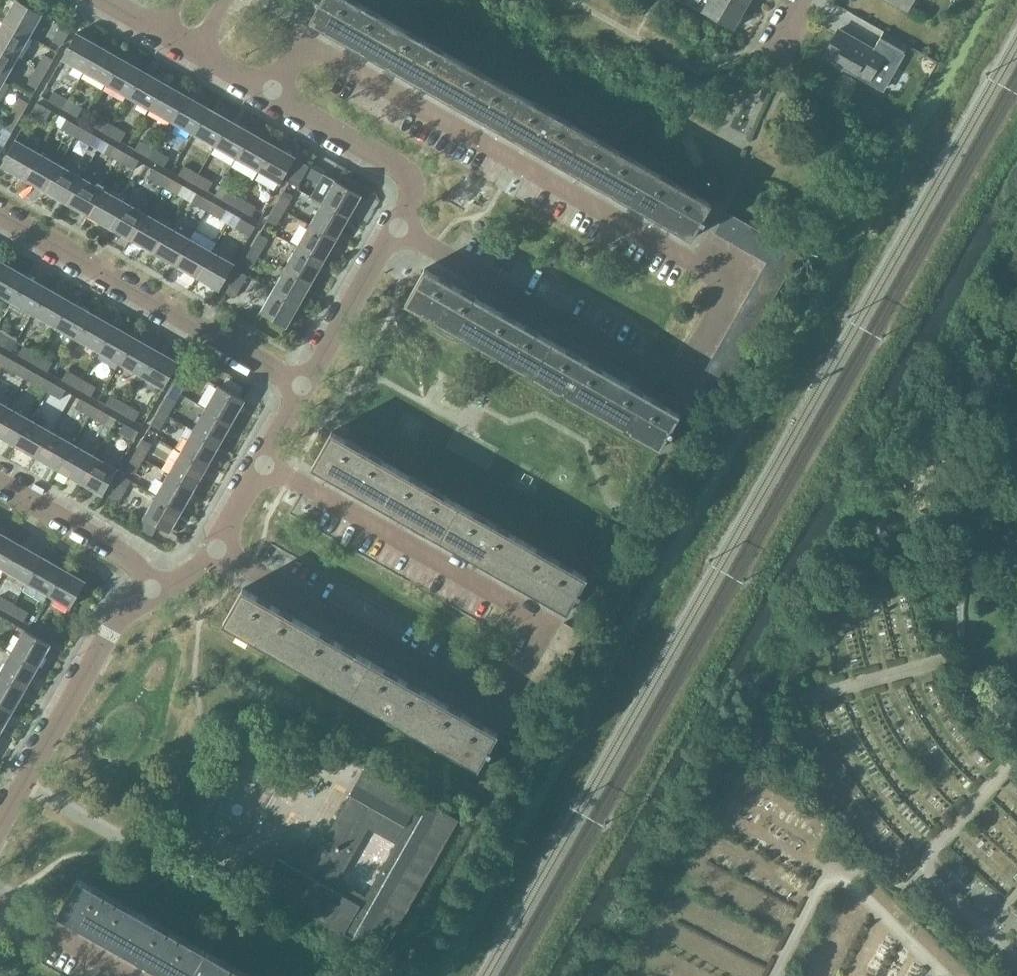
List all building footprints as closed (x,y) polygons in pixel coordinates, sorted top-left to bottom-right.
[(4,22),(31,37),(43,15),(18,0),(16,0),(4,22)] [(353,0),(323,0),(310,22),(374,58),(394,23),(353,0)] [(731,0),(711,0),(704,13),(735,30),(747,9),(731,0)] [(747,9),(752,0),(731,0),(747,9)] [(908,11),(915,0),(889,0),(908,11)] [(0,29),(0,48),(18,59),(31,37),(4,22),(0,29)] [(374,58),(438,94),(458,59),(394,23),(374,58)] [(72,31),(63,26),(55,41),(64,46),(72,31)] [(839,30),(824,56),(839,64),(838,66),(839,66),(840,65),(883,90),(902,57),(878,43),(874,50),(839,30)] [(884,32),(878,43),(902,57),(903,54),(905,55),(906,54),(904,53),(908,46),(884,32)] [(62,60),(84,72),(100,45),(77,33),(62,60)] [(84,72),(106,85),(121,58),(100,45),(84,72)] [(6,81),(18,59),(0,48),(0,77),(6,81)] [(56,61),(47,56),(38,70),(47,75),(56,61)] [(106,85),(128,97),(143,70),(121,58),(106,85)] [(458,59),(438,94),(501,131),(521,96),(458,59)] [(47,75),(38,70),(30,85),(39,90),(47,75)] [(128,97),(149,109),(165,83),(143,70),(128,97)] [(186,95),(165,83),(149,109),(171,122),(186,95)] [(54,91),(49,100),(64,108),(69,99),(54,91)] [(186,95),(171,122),(193,134),(208,107),(186,95)] [(501,131),(565,167),(585,132),(521,96),(501,131)] [(31,104),(22,99),(13,113),(22,119),(31,104)] [(69,99),(64,108),(78,117),(84,107),(69,99)] [(53,110),(39,102),(34,111),(48,119),(53,110)] [(193,134),(215,146),(230,120),(208,107),(193,134)] [(22,119),(13,113),(5,128),(14,133),(22,119)] [(98,116),(93,125),(107,133),(112,124),(98,116)] [(82,126),(68,118),(63,127),(77,136),(82,126)] [(215,146),(237,159),(252,132),(230,120),(215,146)] [(112,124),(107,133),(122,141),(127,132),(112,124)] [(97,135),(82,126),(77,136),(92,144),(97,135)] [(237,159),(260,172),(275,145),(252,132),(237,159)] [(585,132),(565,167),(629,203),(649,168),(585,132)] [(24,179),(39,152),(17,139),(1,166),(24,179)] [(141,140),(136,149),(151,158),(156,149),(141,140)] [(126,151),(112,143),(107,152),(121,160),(126,151)] [(275,145),(260,172),(281,184),(284,179),(296,157),(275,145)] [(156,149),(151,158),(165,166),(171,157),(156,149)] [(141,159),(126,151),(121,160),(136,168),(141,159)] [(46,191),(61,165),(39,152),(24,179),(46,191)] [(310,166),(296,157),(284,179),(298,187),(310,166)] [(67,204),(82,177),(61,165),(46,191),(67,204)] [(185,165),(180,174),(194,182),(200,173),(185,165)] [(170,176),(155,167),(150,176),(164,185),(170,176)] [(305,176),(319,184),(324,175),(310,167),(305,176)] [(649,168),(629,203),(693,239),(702,223),(704,225),(706,221),(704,220),(713,204),(649,168)] [(200,173),(194,182),(209,191),(214,182),(200,173)] [(184,184),(170,176),(164,185),(179,193),(184,184)] [(67,204),(89,216),(104,189),(82,177),(67,204)] [(323,203),(349,219),(362,196),(335,181),(323,203)] [(89,216),(111,228),(126,202),(104,189),(89,216)] [(230,191),(225,200),(239,208),(245,199),(230,191)] [(213,200),(198,192),(193,201),(208,209),(213,200)] [(294,197),(285,192),(277,206),(286,211),(294,197)] [(245,199),(239,208),(254,216),(259,207),(245,199)] [(228,208),(213,200),(208,209),(223,217),(228,208)] [(132,241),(148,214),(126,202),(111,228),(132,241)] [(349,219),(323,203),(310,225),(337,240),(349,219)] [(286,211),(277,206),(269,221),(278,226),(286,211)] [(737,218),(727,212),(715,233),(726,239),(737,218)] [(154,253),(169,226),(148,214),(132,241),(154,253)] [(257,225),(243,217),(237,226),(252,234),(257,225)] [(748,224),(737,218),(726,239),(736,245),(748,224)] [(736,245),(747,251),(758,230),(748,224),(736,245)] [(298,247),(325,262),(337,240),(310,225),(298,247)] [(191,239),(169,226),(154,253),(176,266),(191,239)] [(747,251),(757,257),(769,236),(758,230),(747,251)] [(270,240),(261,235),(253,250),(262,255),(270,240)] [(769,236),(757,257),(767,263),(779,242),(769,236)] [(176,266),(198,278),(213,251),(191,239),(176,266)] [(779,242),(761,273),(782,285),(800,254),(779,242)] [(298,247),(286,269),(312,284),(325,262),(298,247)] [(262,255),(253,250),(244,264),(253,270),(262,255)] [(213,251),(198,278),(220,291),(235,264),(213,251)] [(5,263),(0,272),(0,296),(11,302),(27,275),(5,263)] [(286,269),(273,290),(300,305),(312,284),(286,269)] [(469,340),(489,305),(425,269),(405,304),(469,340)] [(249,277),(240,272),(232,286),(241,291),(249,277)] [(782,285),(761,273),(755,283),(776,295),(782,285)] [(33,314),(48,288),(27,275),(11,302),(33,314)] [(776,295),(755,283),(749,294),(770,306),(776,295)] [(55,327),(70,300),(48,288),(33,314),(55,327)] [(300,305),(273,290),(261,313),(287,328),(300,305)] [(770,306),(749,294),(743,304),(764,316),(770,306)] [(77,339),(92,312),(70,300),(55,327),(77,339)] [(764,316),(743,304),(738,315),(758,327),(764,316)] [(553,341),(489,305),(469,340),(533,376),(553,341)] [(77,339),(98,352),(114,325),(92,312),(77,339)] [(758,327),(738,315),(732,325),(752,337),(758,327)] [(114,325),(98,352),(120,364),(135,337),(114,325)] [(752,337),(732,325),(726,336),(747,347),(752,337)] [(0,332),(0,344),(5,347),(10,338),(0,332)] [(747,347),(726,336),(720,346),(741,358),(747,347)] [(120,364),(142,376),(157,350),(135,337),(120,364)] [(596,412),(617,377),(553,341),(533,376),(596,412)] [(39,355),(25,346),(19,355),(34,364),(39,355)] [(741,358),(720,346),(714,356),(735,368),(741,358)] [(157,350),(142,376),(164,389),(180,362),(157,350)] [(4,365),(9,356),(0,351),(0,363),(4,365)] [(54,363),(39,355),(34,364),(49,372),(54,363)] [(9,356),(4,365),(18,374),(24,365),(9,356)] [(735,368),(714,356),(708,367),(729,379),(735,368)] [(195,372),(186,367),(177,382),(186,387),(195,372)] [(729,379),(708,367),(702,377),(723,389),(729,379)] [(82,379),(68,371),(63,380),(77,388),(82,379)] [(38,373),(33,382),(47,390),(52,381),(38,373)] [(596,412),(661,449),(670,434),(672,435),(674,432),(672,430),(681,414),(617,377),(596,412)] [(97,388),(82,379),(77,388),(92,397),(97,388)] [(52,381),(47,390),(62,399),(67,390),(52,381)] [(219,386),(206,408),(233,423),(246,401),(219,386)] [(126,404),(111,396),(106,405),(121,413),(126,404)] [(178,402),(169,396),(161,411),(170,416),(178,402)] [(81,398),(76,407),(91,415),(96,406),(81,398)] [(9,407),(0,402),(0,423),(9,407)] [(140,413),(126,404),(121,413),(135,422),(140,413)] [(96,406),(91,415),(105,423),(110,414),(96,406)] [(16,446),(31,419),(9,407),(0,423),(0,437),(16,446)] [(206,408),(194,430),(221,445),(233,423),(206,408)] [(170,416),(161,411),(152,426),(161,431),(170,416)] [(16,446),(37,458),(53,431),(31,419),(16,446)] [(125,423),(120,432),(135,440),(140,431),(125,423)] [(194,430),(181,452),(208,467),(221,445),(194,430)] [(37,458),(59,471),(74,444),(53,431),(37,458)] [(313,467),(376,503),(396,468),(333,432),(313,467)] [(153,445),(144,440),(136,454),(145,460),(153,445)] [(59,471),(81,483),(96,456),(74,444),(59,471)] [(181,452),(169,473),(196,489),(208,467),(181,452)] [(145,460),(136,454),(127,469),(136,474),(145,460)] [(96,456),(81,483),(103,496),(118,469),(96,456)] [(396,468),(376,503),(442,540),(460,504),(396,468)] [(169,473),(157,495),(183,510),(196,489),(169,473)] [(132,481),(123,476),(115,491),(124,496),(132,481)] [(183,510),(157,495),(144,517),(171,533),(183,510)] [(442,540),(504,576),(524,541),(460,504),(442,540)] [(5,571),(21,544),(0,532),(0,568),(5,571)] [(524,541),(504,576),(568,612),(577,596),(580,597),(582,594),(579,593),(588,577),(524,541)] [(5,571),(27,583),(42,556),(21,544),(5,571)] [(42,556),(27,583),(49,595),(64,569),(42,556)] [(64,569),(49,595),(71,608),(86,581),(64,569)] [(287,660),(307,624),(243,588),(224,624),(287,660)] [(1,595),(0,597),(0,606),(10,612),(16,603),(1,595)] [(30,612),(16,603),(10,612),(25,621),(30,612)] [(45,620),(40,629),(54,637),(60,628),(45,620)] [(564,623),(556,636),(578,648),(585,635),(564,623)] [(351,696),(371,661),(307,624),(287,660),(351,696)] [(12,652),(39,667),(51,645),(25,630),(12,652)] [(578,648),(556,636),(550,647),(571,659),(578,648)] [(544,658),(565,670),(571,659),(550,647),(544,658)] [(0,673),(0,674),(26,689),(39,667),(12,652),(0,673)] [(565,670),(544,658),(538,669),(559,681),(565,670)] [(415,732),(435,697),(371,661),(351,696),(415,732)] [(532,680),(553,692),(559,681),(538,669),(532,680)] [(14,711),(26,689),(0,674),(0,703),(14,711)] [(553,692),(532,680),(525,690),(547,703),(553,692)] [(415,732),(479,769),(488,753),(490,755),(492,751),(490,750),(499,734),(435,697),(415,732)] [(2,733),(14,711),(0,703),(0,732),(2,733)] [(288,863),(279,858),(262,888),(382,955),(458,820),(366,768),(351,796),(353,797),(319,858),(298,846),(288,863)] [(142,915),(79,879),(59,914),(122,950),(142,915)] [(206,951),(142,915),(122,950),(168,975),(192,975),(206,951)] [(192,975),(250,975),(206,951),(192,975)]
